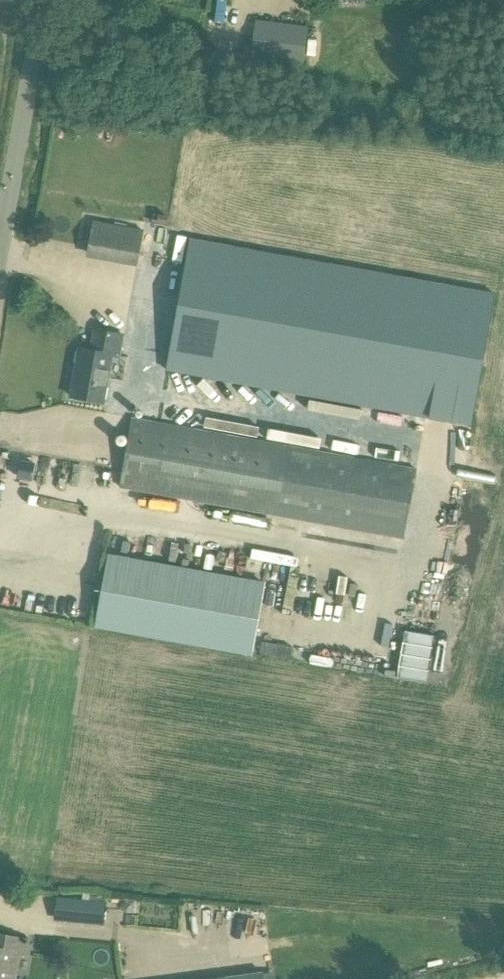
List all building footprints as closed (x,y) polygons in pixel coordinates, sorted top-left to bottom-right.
[(257,20),(252,60),(303,66),(308,26),(257,20)] [(158,223),(167,225),(168,216),(159,214),(158,223)] [(145,234),(94,225),(88,258),(138,266),(145,234)] [(185,234),(161,366),(466,425),(490,292),(185,234)] [(120,357),(125,334),(96,329),(92,349),(80,348),(71,396),(104,402),(113,356),(120,357)] [(290,447),(133,419),(121,488),(277,516),(404,538),(416,469),(290,447)] [(265,584),(109,556),(96,625),(253,653),(265,584)] [(54,920),(104,925),(107,902),(57,897),(54,920)] [(29,939),(0,934),(0,978),(14,978),(19,953),(27,954),(29,939)]
